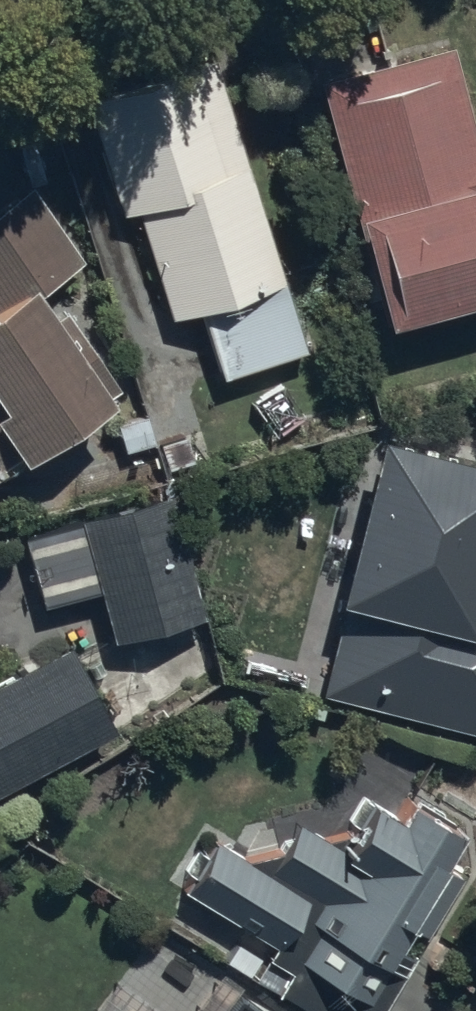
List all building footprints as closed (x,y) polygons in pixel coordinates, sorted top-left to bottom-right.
[(315,84),(386,329),(475,303),(475,130),(451,44),(315,84)] [(308,352),(211,62),(87,103),(124,215),(136,211),(173,321),(201,312),(224,380),(308,352)] [(29,186),(0,208),(0,472),(20,457),(24,463),(112,399),(109,395),(118,388),(60,309),(52,315),(36,293),(83,259),(29,186)] [(319,690),(475,732),(475,461),(378,435),(333,603),(342,605),(319,690)] [(206,621),(168,494),(24,538),(46,611),(97,596),(113,649),(206,621)] [(111,731),(63,645),(0,680),(0,793),(111,731)] [(182,890),(274,945),(266,958),(238,941),(226,961),(311,1010),(382,1010),(412,960),(398,951),(466,837),(408,802),(397,820),(370,804),(342,851),(297,824),(268,874),(212,841),(182,890)]
